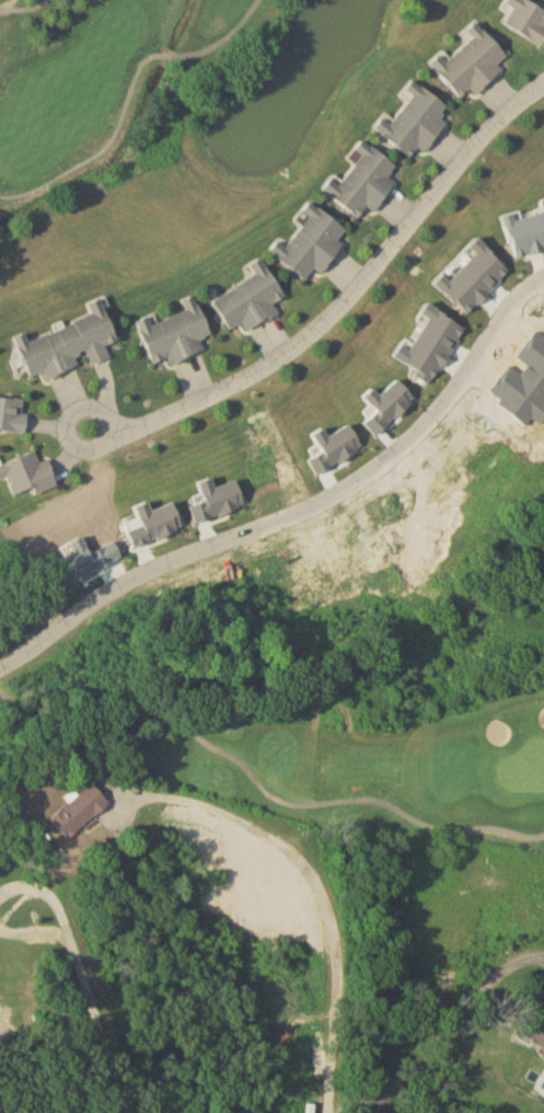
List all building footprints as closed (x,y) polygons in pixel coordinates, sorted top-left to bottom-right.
[(503,24),(539,47),(543,40),(543,28),(543,27),(543,25),(543,12),(524,0),(506,0),(501,9),(509,14),(503,24)] [(501,72),(496,65),(505,57),(475,22),(459,36),(466,43),(449,58),(443,51),(429,63),(459,98),(468,90),(473,96),(501,72)] [(424,153),(445,124),(438,119),(447,107),(411,80),(400,95),(407,101),(393,120),(384,113),(372,129),(410,157),(416,147),(424,153)] [(358,218),(365,208),(373,213),(394,184),(386,178),(396,166),(361,140),(347,159),(354,165),(342,181),(333,174),(321,191),(358,218)] [(306,280),(314,269),(321,275),(342,246),(337,242),(345,230),(308,203),(301,212),(309,218),(287,249),(277,242),(269,253),(306,280)] [(230,330),(242,323),(247,332),(279,314),(274,304),(284,298),(262,259),(250,265),(256,277),(213,301),(230,330)] [(153,364),(167,359),(169,365),(204,352),(199,339),(209,336),(194,296),(182,301),(186,311),(158,322),(155,315),(137,321),(153,364)] [(26,341),(23,334),(13,338),(27,378),(42,372),(45,381),(78,369),(74,357),(85,353),(90,367),(110,360),(105,346),(116,342),(100,299),(86,304),(92,318),(26,341)] [(23,434),(26,401),(0,398),(0,431),(23,434)] [(47,461),(40,464),(35,452),(0,466),(0,481),(7,478),(15,495),(33,488),(35,495),(58,486),(47,461)] [(68,839),(108,802),(89,782),(49,819),(68,839)] [(533,1014),(521,1034),(541,1045),(538,1052),(543,1056),(543,1020),(533,1014)]
